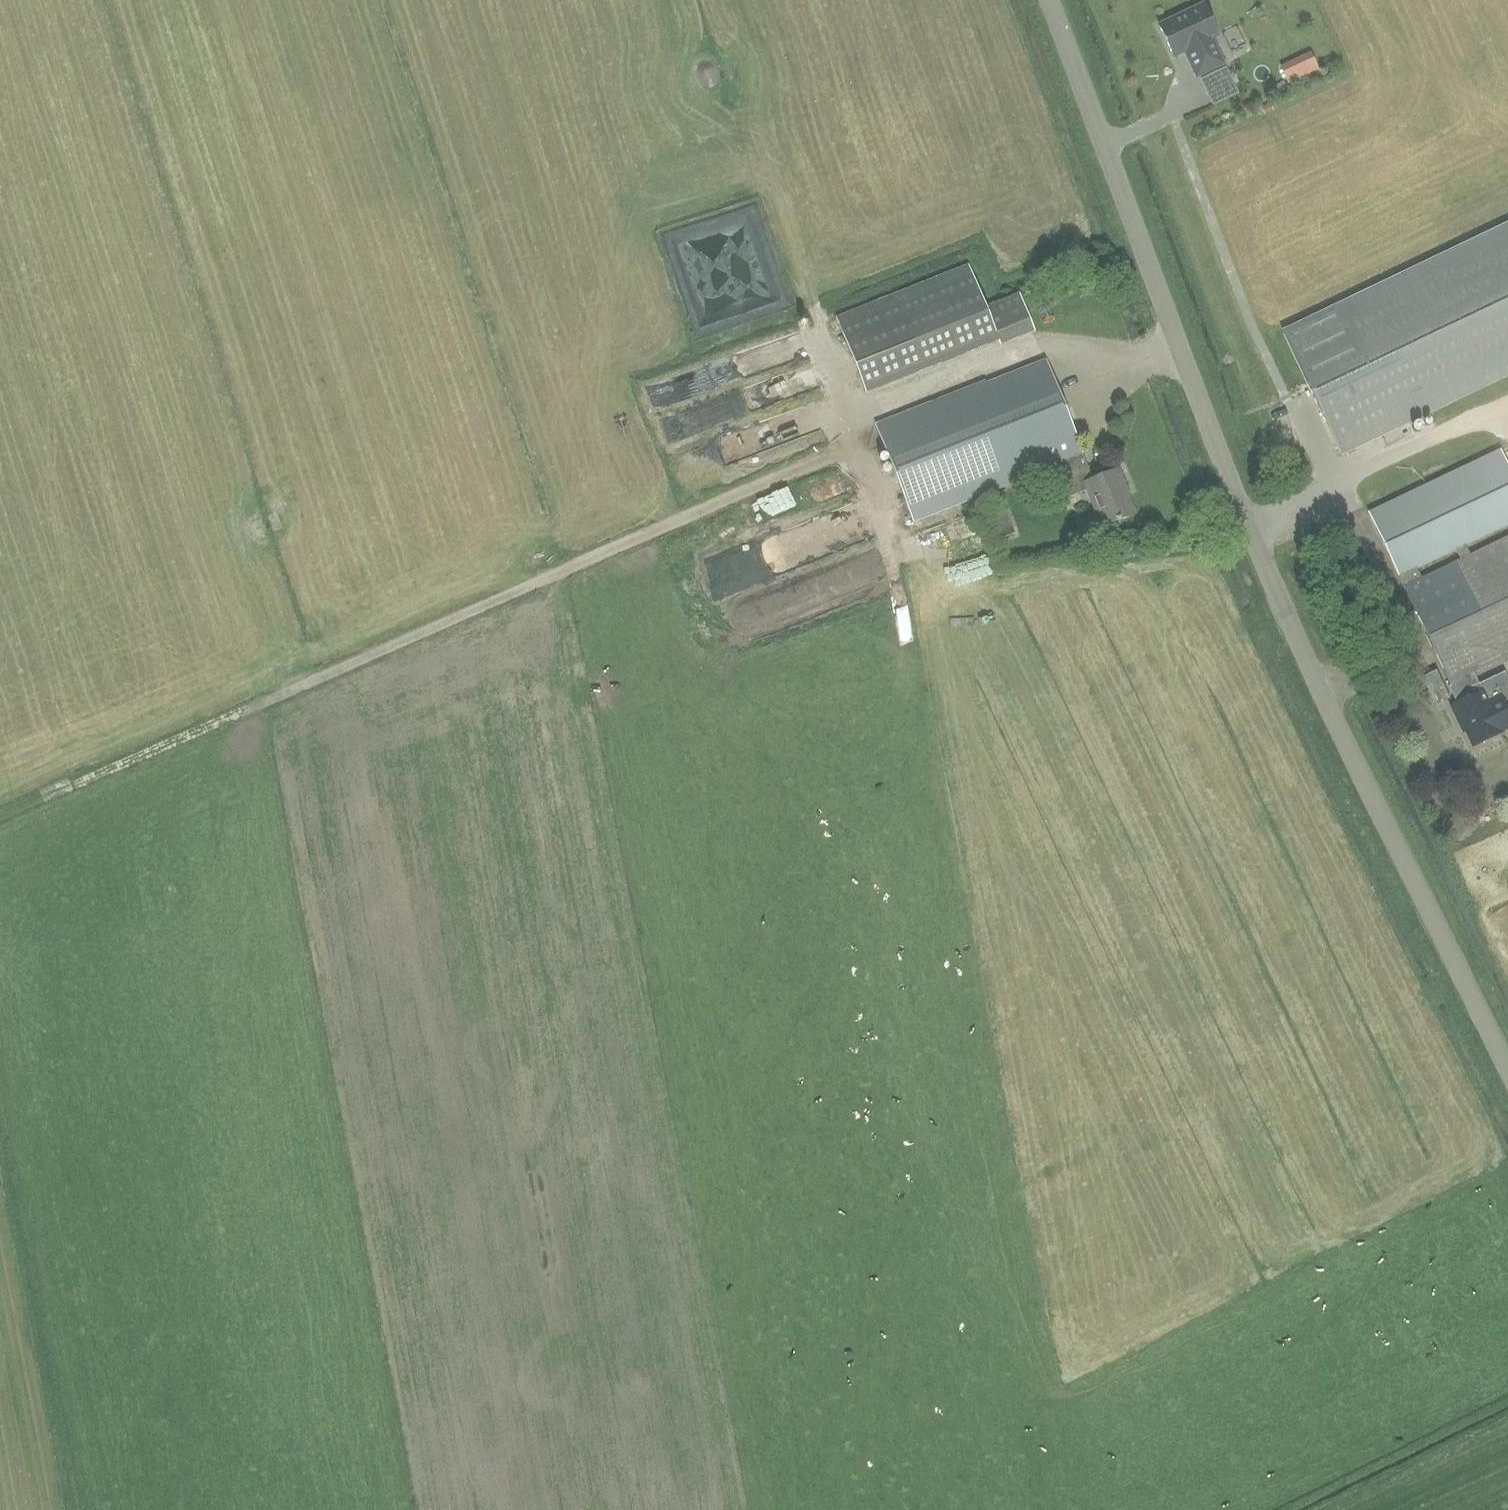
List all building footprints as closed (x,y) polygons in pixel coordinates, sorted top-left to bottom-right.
[(1196,13),(1150,34),(1166,65),(1177,60),(1190,85),(1217,73),(1205,47),(1211,44),(1196,13)] [(1322,51),(1288,61),(1294,80),(1328,70),(1322,51)] [(1283,333),(1338,453),(1507,375),(1507,228),(1283,333)] [(1000,345),(1036,331),(1021,293),(985,307),(969,265),(837,316),(867,393),(998,341),(1000,345)] [(1102,530),(1134,518),(1124,491),(1126,490),(1119,472),(1094,482),(1048,363),(877,430),(914,524),(1055,469),(1067,501),(1087,493),(1102,530)] [(757,378),(760,405),(798,400),(794,373),(757,378)] [(1470,557),(1465,546),(1507,526),(1507,463),(1503,452),(1367,515),(1449,691),(1452,690),(1459,704),(1449,709),(1457,726),(1461,724),(1473,749),(1502,736),(1500,732),(1507,727),(1507,714),(1499,695),(1486,702),(1481,691),(1479,692),(1473,678),(1507,662),(1507,540),(1470,557)]
